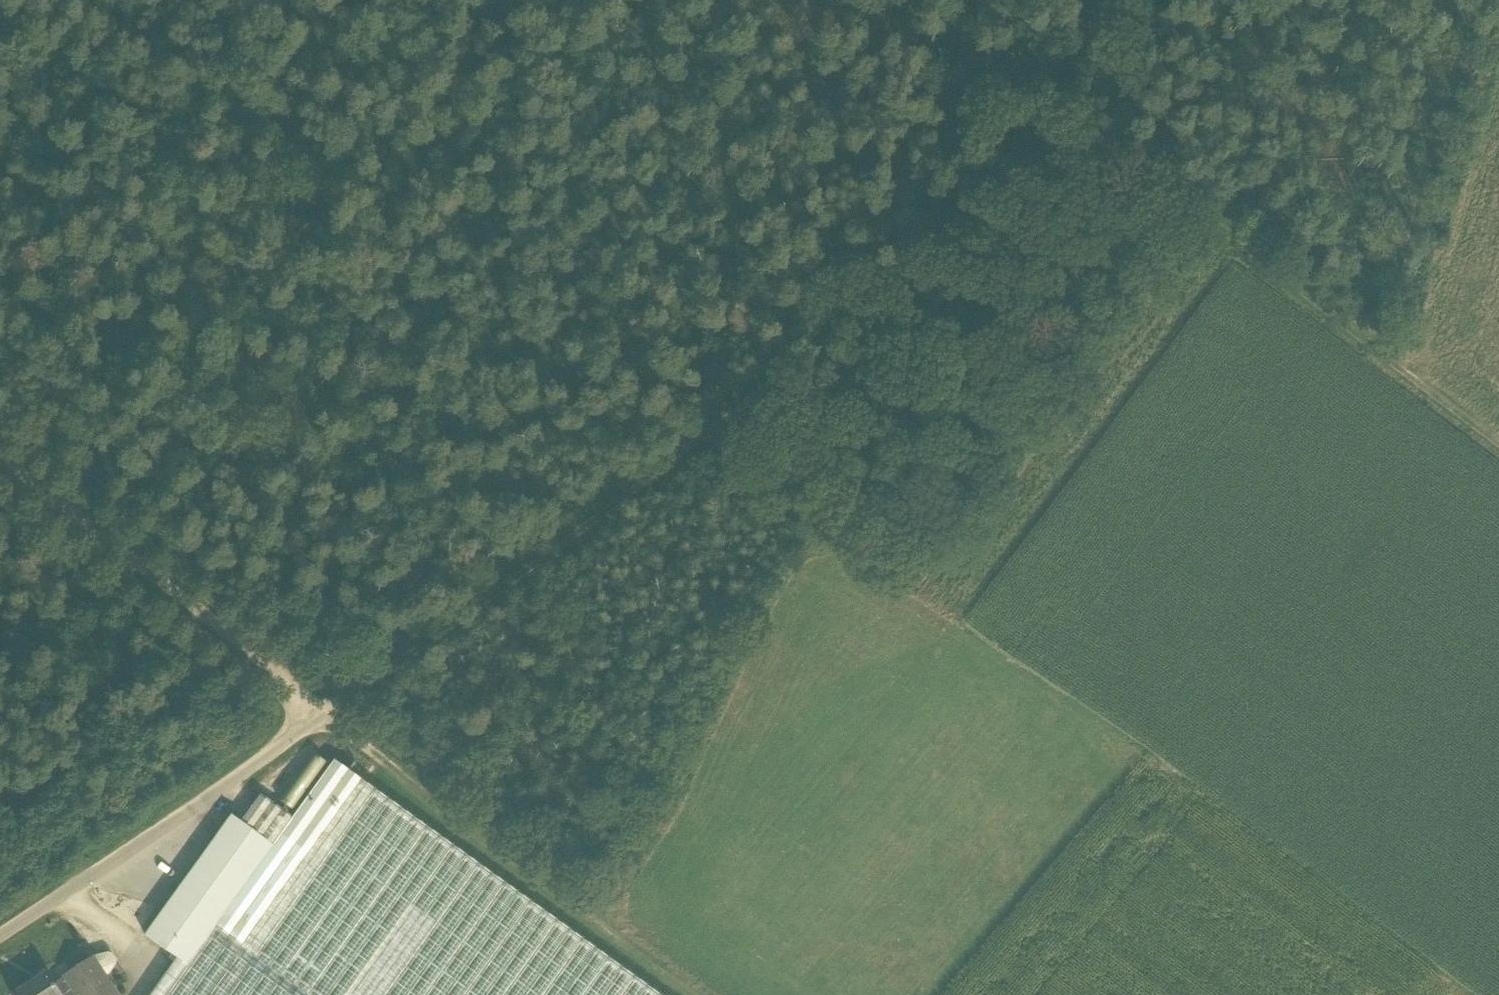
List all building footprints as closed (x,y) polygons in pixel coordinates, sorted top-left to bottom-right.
[(332,765),(292,820),(274,807),(260,797),(241,824),(231,817),(145,935),(178,958),(151,994),(651,994),(332,765)] [(106,977),(109,975),(117,965),(116,960),(113,956),(109,953),(97,956),(94,958),(93,958),(64,977),(65,978),(53,985),(50,980),(46,975),(15,994),(118,994),(106,977)]
